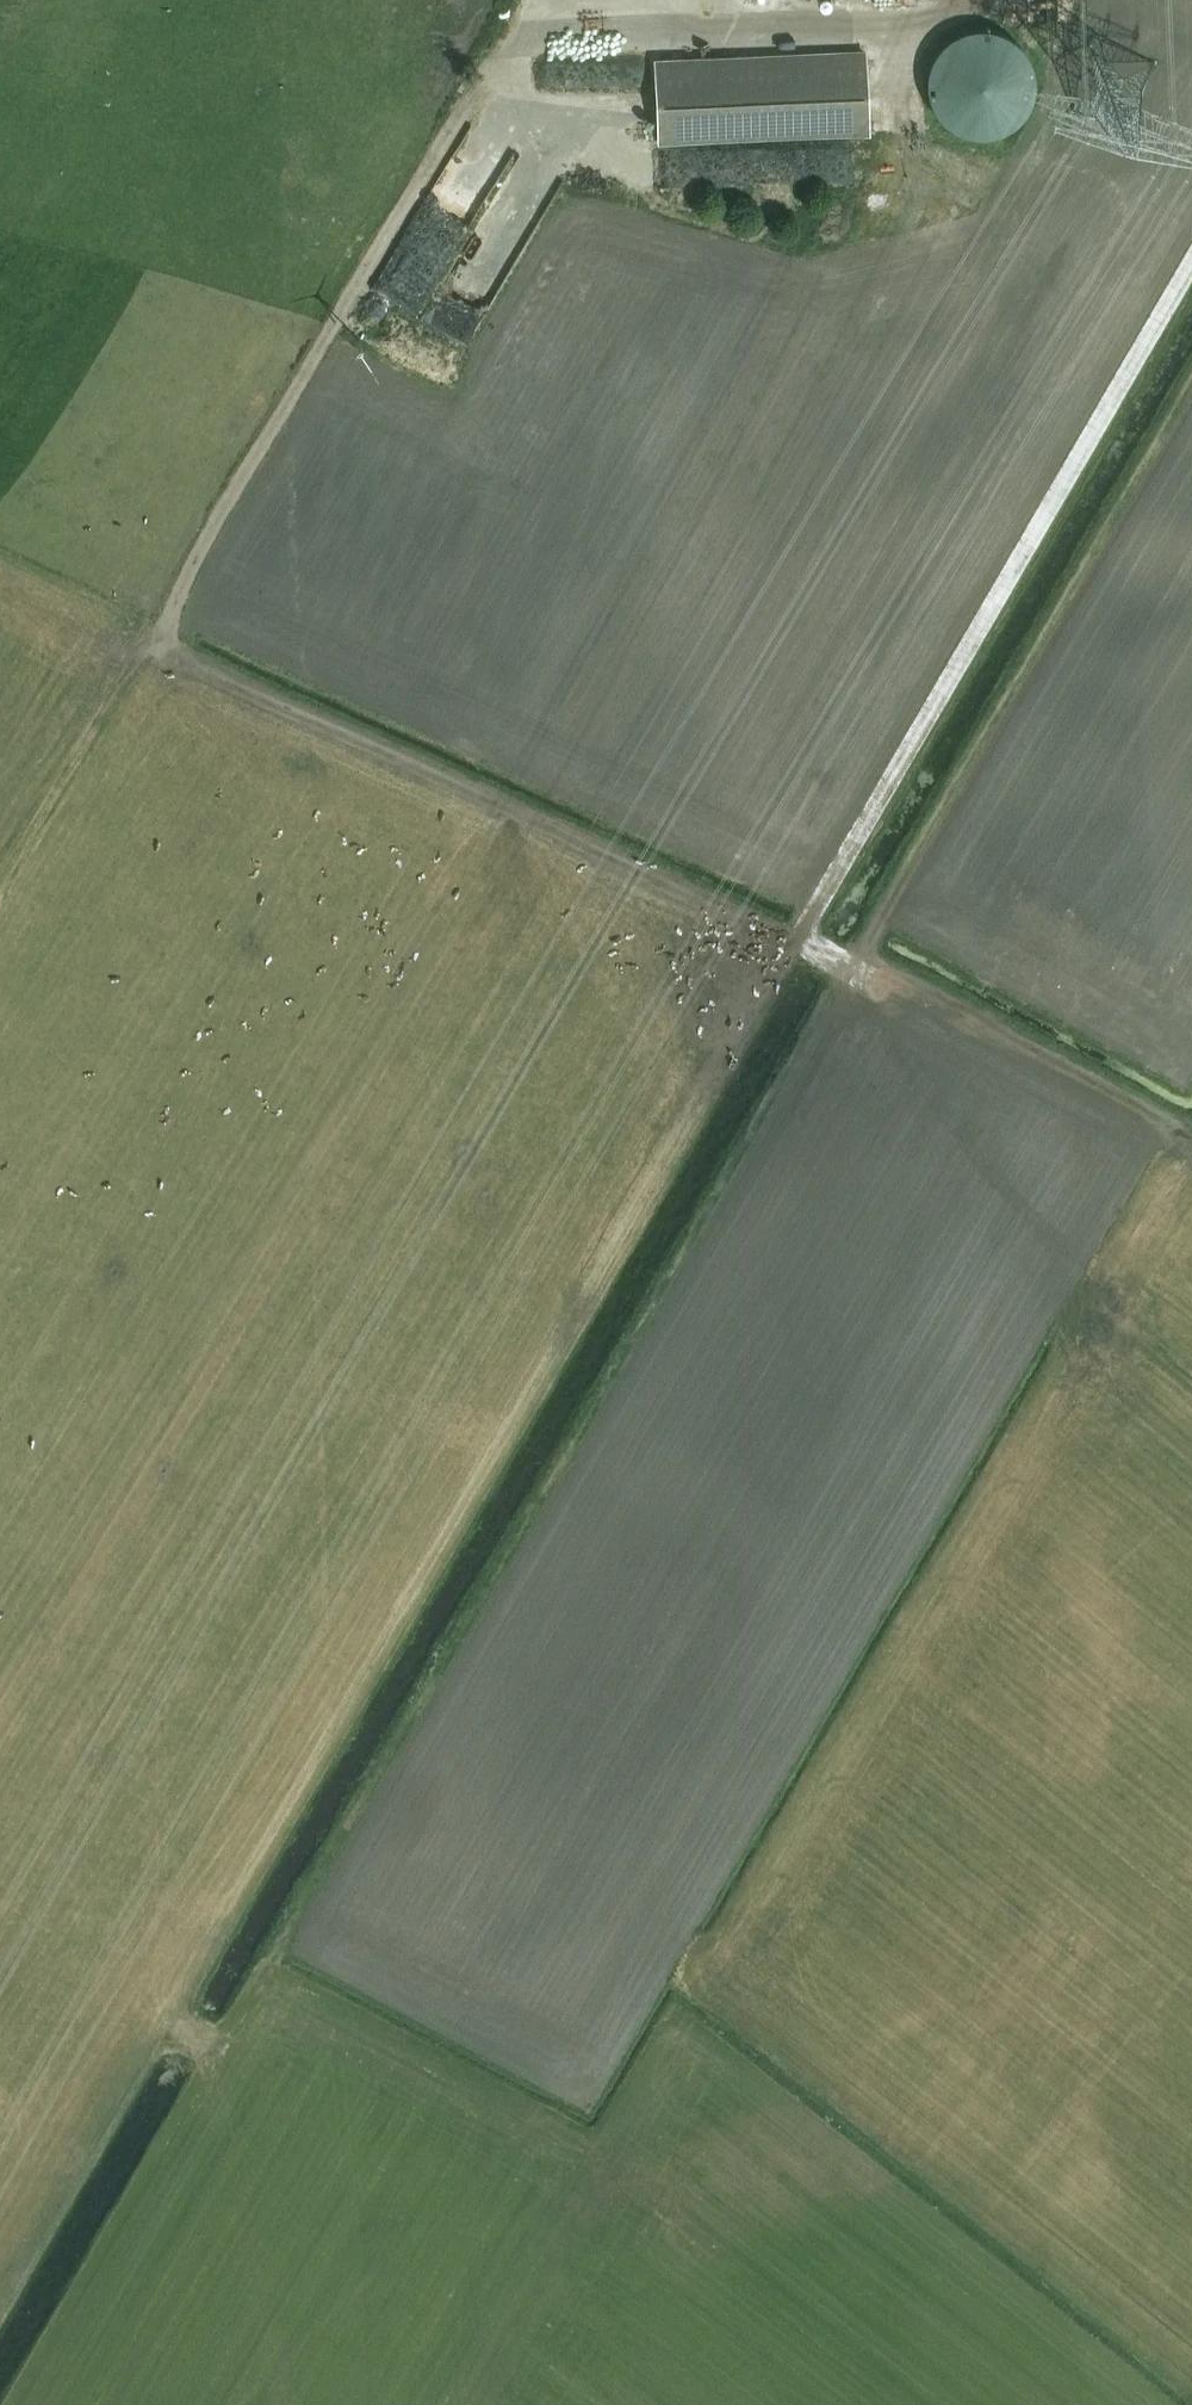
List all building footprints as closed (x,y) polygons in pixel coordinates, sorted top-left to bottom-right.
[(1037,92),(1037,87),(1037,83),(1037,78),(1037,73),(1036,69),(1034,64),(1032,60),(1030,56),(1028,52),(1025,48),(1021,44),(1018,41),(1014,38),(1010,36),(1006,33),(1002,32),(997,30),(993,29),(988,29),(983,28),(978,29),(974,29),(969,30),(965,32),(960,33),(956,36),(952,38),(948,41),(945,44),(942,48),(939,52),(936,56),(934,60),(932,64),(931,69),(930,73),(929,78),(929,83),(929,87),(930,92),(931,97),(932,101),(934,106),(936,110),(939,114),(942,118),(945,121),(948,124),(952,127),(956,130),(960,132),(965,134),(969,135),(974,136),(978,137),(983,137),(988,137),(993,136),(997,135),(1002,134),(1006,132),(1010,130),(1014,127),(1018,124),(1021,121),(1025,118),(1028,114),(1030,110),(1032,106),(1034,101),(1036,97),(1037,92)] [(659,146),(871,136),(867,50),(655,60),(659,146)]
